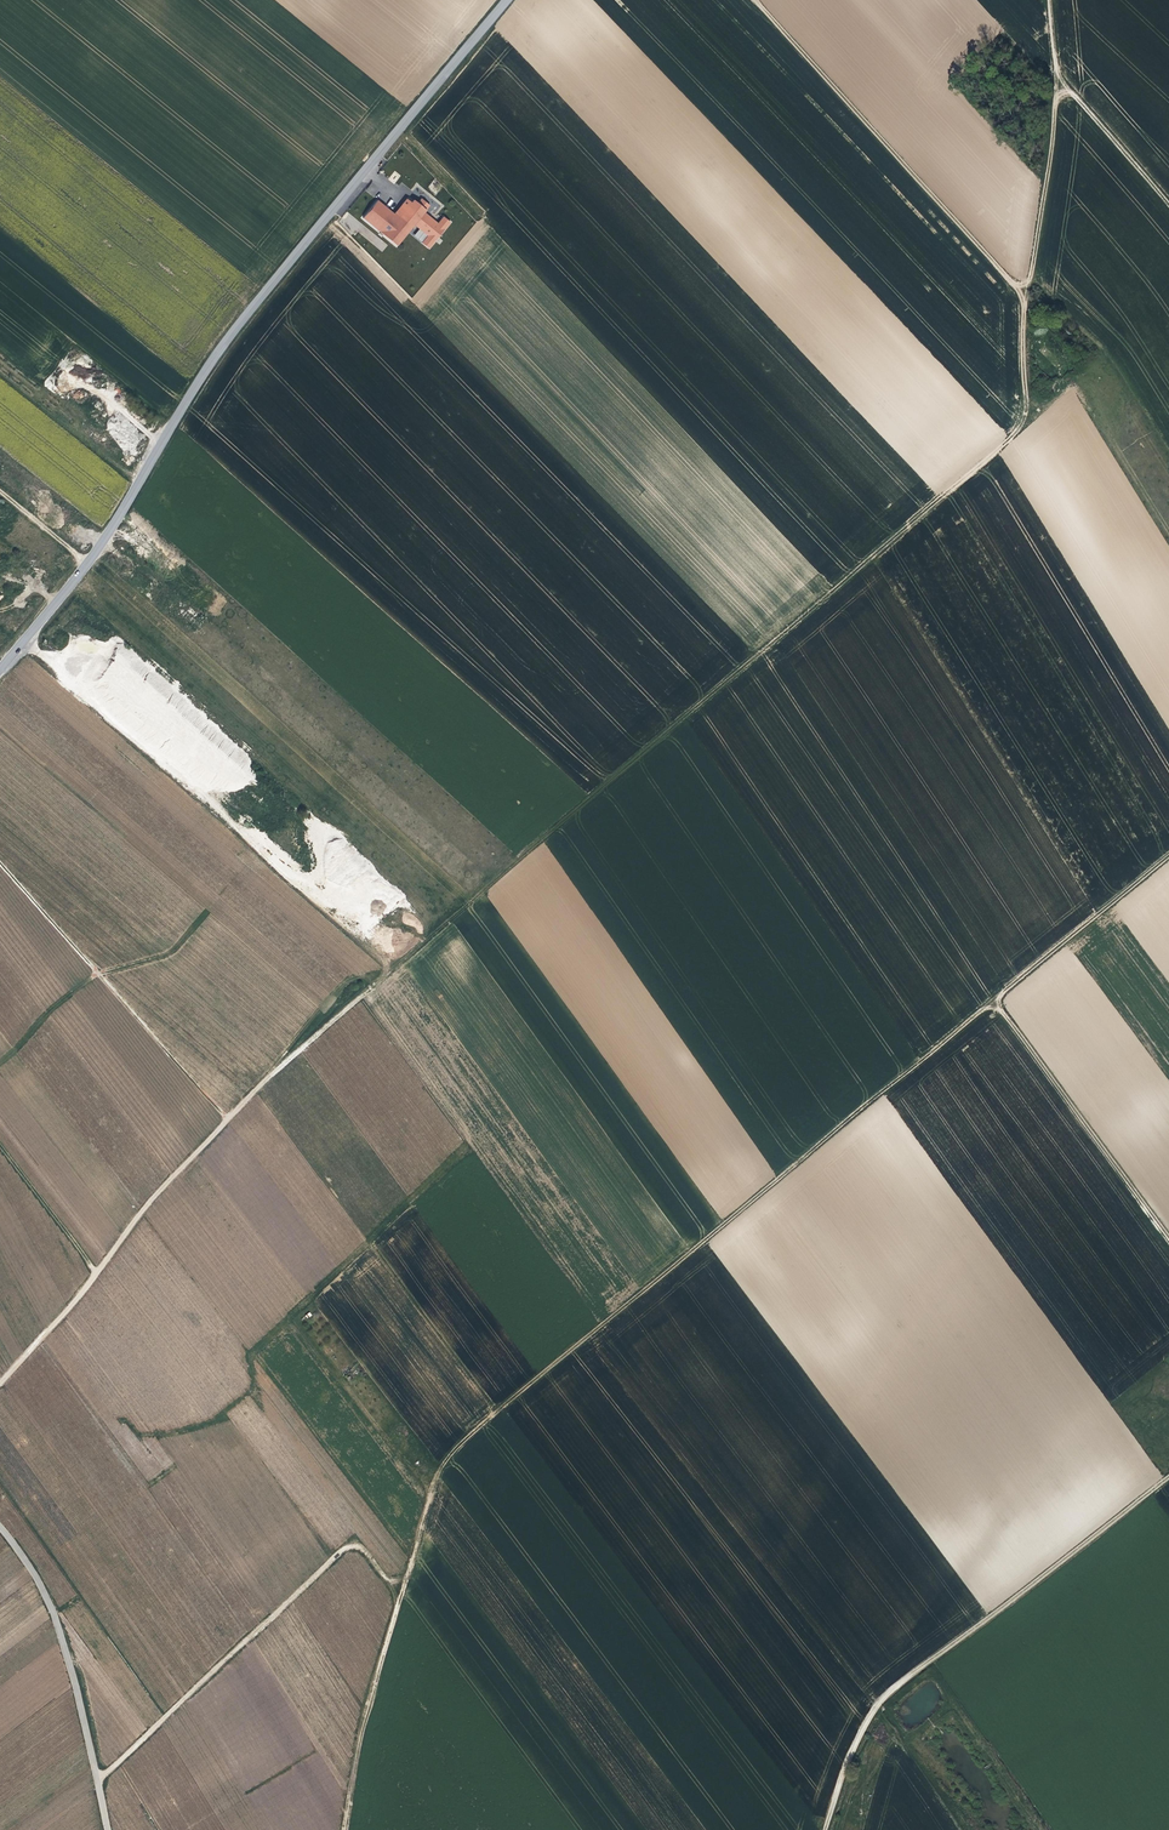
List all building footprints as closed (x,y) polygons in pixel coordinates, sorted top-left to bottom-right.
[(388,179),(394,184),(401,175),(394,170),(388,179)] [(393,214),(377,200),(363,218),(396,246),(414,224),(427,235),(434,241),(450,222),(443,216),(437,224),(423,212),(429,205),(421,198),(418,202),(414,198),(411,202),(406,198),(401,204),(406,208),(400,215),(396,211),(393,214)] [(406,208),(401,204),(396,211),(400,215),(406,208)] [(434,241),(427,235),(421,243),(428,248),(434,241)]
